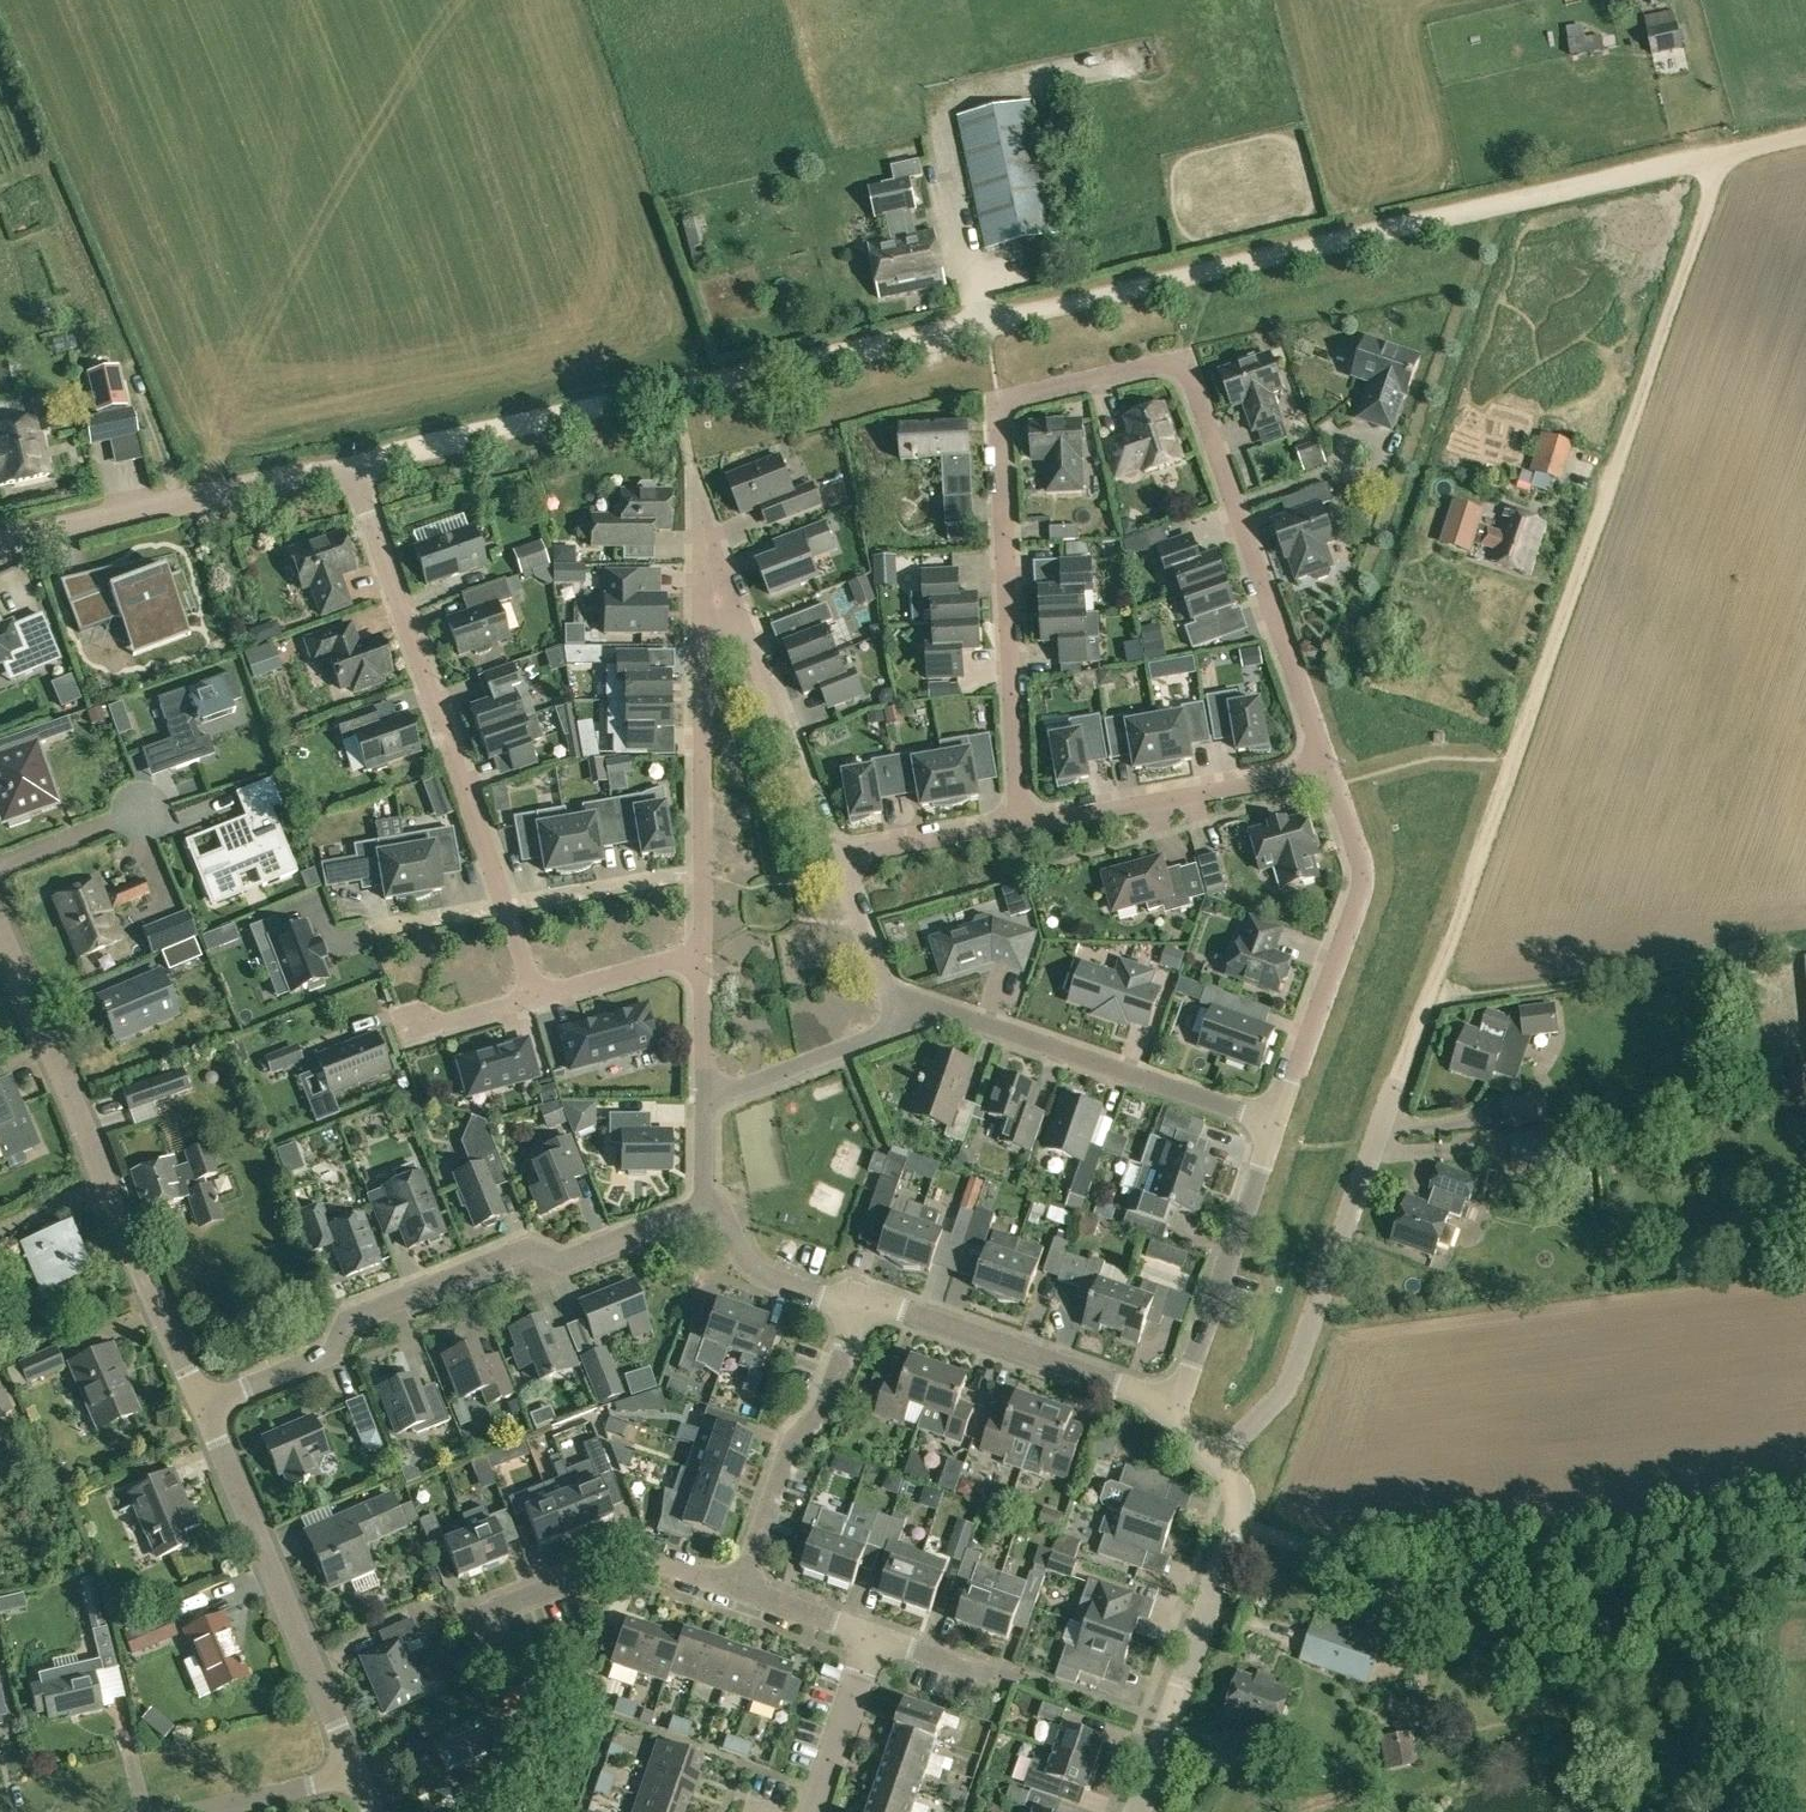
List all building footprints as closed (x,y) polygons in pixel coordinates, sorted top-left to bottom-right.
[(1647,29),(1652,54),(1683,48),(1677,22),(1676,23),(1673,9),(1652,14),(1654,27),(1647,29)] [(1568,40),(1570,55),(1604,49),(1602,34),(1568,40)] [(978,213),(987,248),(1060,234),(1030,100),(958,116),(961,132),(964,147),(978,213)] [(921,177),(918,160),(891,167),(893,181),(870,186),(877,218),(886,216),(891,239),(869,244),(880,299),(946,285),(934,230),(915,234),(910,210),(917,209),(910,179),(921,177)] [(684,222),(691,249),(706,245),(702,227),(708,226),(706,216),(684,222)] [(1360,418),(1392,429),(1405,394),(1408,395),(1421,357),(1367,339),(1361,357),(1354,358),(1350,368),(1355,373),(1354,376),(1372,382),(1360,418)] [(1244,403),(1254,432),(1283,422),(1273,392),(1283,389),(1271,355),(1257,360),(1255,355),(1239,361),(1241,366),(1222,372),(1233,406),(1244,403)] [(123,370),(94,376),(102,413),(130,408),(123,370)] [(34,400),(38,418),(41,433),(64,428),(57,395),(34,400)] [(1109,445),(1119,474),(1144,465),(1146,472),(1182,460),(1163,405),(1127,418),(1134,436),(1109,445)] [(86,418),(91,442),(138,432),(133,409),(86,418)] [(0,484),(49,474),(38,418),(0,426),(0,484)] [(1047,458),(1049,491),(1082,489),(1081,457),(1084,456),(1082,422),(1032,425),(1034,459),(1047,458)] [(945,497),(945,499),(974,498),(974,496),(972,496),(968,423),(901,427),(902,459),(945,456),(947,497),(945,497)] [(1530,470),(1562,480),(1573,442),(1542,432),(1530,470)] [(1296,448),(1305,471),(1327,463),(1319,440),(1296,448)] [(776,501),(783,519),(822,504),(814,484),(795,492),(781,456),(728,477),(743,514),(776,501)] [(593,545),(646,545),(646,533),(650,528),(670,528),(670,492),(656,492),(656,487),(651,482),(642,482),(638,487),(637,492),(622,492),(622,506),(618,506),(614,509),(614,520),(593,520),(593,545)] [(1319,580),(1330,576),(1333,571),(1331,567),(1334,566),(1326,545),(1335,541),(1322,506),(1335,501),(1329,484),(1292,497),(1298,513),(1274,521),(1287,559),(1290,558),(1297,579),(1313,574),(1314,578),(1319,580)] [(1527,573),(1545,523),(1506,510),(1500,530),(1479,523),(1484,510),(1456,500),(1443,541),(1470,550),(1473,540),(1495,548),(1491,560),(1527,573)] [(1127,520),(1120,523),(1125,536),(1139,531),(1136,525),(1127,520)] [(760,564),(772,594),(819,576),(812,558),(836,549),(826,523),(785,539),(790,552),(760,564)] [(971,523),(950,525),(951,543),(972,542),(971,523)] [(1080,539),(1079,526),(1051,527),(1051,541),(1080,539)] [(414,547),(428,584),(485,564),(472,527),(414,547)] [(312,585),(322,615),(350,605),(340,575),(356,569),(343,532),(310,544),(307,541),(292,546),(293,550),(289,551),(293,560),(290,568),(293,576),(299,579),(303,588),(312,585)] [(1150,550),(1144,534),(1135,537),(1140,553),(1150,550)] [(1166,599),(1184,593),(1227,579),(1218,554),(1196,561),(1187,536),(1159,546),(1166,567),(1176,563),(1178,568),(1175,569),(1177,576),(1161,581),(1166,599)] [(516,554),(522,570),(549,561),(541,538),(525,544),(528,551),(516,554)] [(555,562),(567,562),(567,556),(561,550),(555,550),(555,562)] [(875,556),(877,587),(899,586),(898,555),(875,556)] [(1041,588),(1042,616),(1087,613),(1086,586),(1083,586),(1083,581),(1093,581),(1092,559),(1062,561),(1064,587),(1041,588)] [(100,592),(69,604),(78,631),(80,630),(120,616),(126,634),(180,614),(195,608),(181,572),(168,577),(165,567),(149,572),(145,560),(131,564),(132,567),(96,581),(100,592)] [(554,564),(554,581),(575,583),(585,583),(585,564),(554,564)] [(534,576),(532,570),(524,573),(526,579),(534,576)] [(913,626),(935,625),(980,622),(979,595),(956,596),(954,570),(924,572),(925,593),(912,594),(913,626)] [(605,633),(665,633),(665,595),(638,595),(638,571),(606,571),(606,595),(605,595),(605,633)] [(475,654),(480,655),(489,652),(492,648),(490,643),(509,637),(497,604),(512,599),(512,598),(521,595),(520,591),(522,591),(517,576),(505,580),(469,593),(475,610),(447,620),(460,654),(474,649),(475,654)] [(849,584),(860,607),(877,600),(867,576),(849,584)] [(1227,579),(1184,593),(1193,620),(1196,619),(1198,624),(1187,627),(1194,648),(1223,638),(1214,613),(1236,605),(1227,579)] [(786,644),(796,669),(838,653),(828,627),(825,628),(823,624),(834,620),(827,604),(799,615),(807,635),(786,644)] [(1066,642),(1067,663),(1087,662),(1086,641),(1089,641),(1087,613),(1042,616),(1043,643),(1066,642)] [(3,665),(6,671),(14,668),(18,677),(41,668),(39,662),(56,655),(58,661),(60,660),(41,615),(13,626),(12,622),(0,627),(0,666),(3,665)] [(928,657),(930,679),(960,677),(958,651),(981,650),(980,622),(935,625),(936,652),(939,652),(940,657),(928,657)] [(279,637),(274,623),(247,633),(252,646),(279,637)] [(352,685),(354,692),(383,681),(380,675),(392,671),(380,636),(358,644),(351,624),(306,640),(314,663),(330,657),(341,688),(352,685)] [(870,628),(873,637),(882,635),(880,626),(870,628)] [(1164,655),(1161,640),(1145,643),(1148,658),(1164,655)] [(567,663),(578,663),(578,645),(564,646),(567,663)] [(247,654),(255,679),(273,673),(265,648),(247,654)] [(1130,662),(1142,660),(1140,648),(1128,650),(1130,662)] [(607,665),(607,701),(608,701),(625,701),(670,700),(670,673),(647,673),(647,652),(617,652),(617,665),(607,665)] [(838,653),(796,669),(806,695),(827,686),(835,706),(853,699),(845,679),(848,678),(838,653)] [(1209,654),(1198,656),(1199,668),(1205,667),(1210,660),(1209,654)] [(493,700),(471,708),(480,733),(533,715),(522,684),(520,685),(513,665),(484,675),(493,700)] [(158,698),(174,743),(162,747),(170,770),(176,768),(199,760),(198,757),(213,752),(208,736),(199,739),(191,717),(196,715),(200,726),(233,714),(229,703),(240,699),(231,672),(158,698)] [(1111,672),(1099,674),(1101,686),(1113,683),(1111,672)] [(60,705),(79,697),(71,677),(52,686),(60,705)] [(950,698),(949,683),(930,684),(931,699),(950,698)] [(886,692),(881,699),(882,705),(894,702),(892,690),(886,692)] [(1251,749),(1251,751),(1255,752),(1259,752),(1267,752),(1271,751),(1269,739),(1267,739),(1260,701),(1243,704),(1237,692),(1209,697),(1215,733),(1236,730),(1240,751),(1251,749)] [(608,701),(608,734),(614,734),(614,749),(628,749),(647,749),(647,728),(670,728),(670,700),(625,701),(608,701)] [(122,702),(108,707),(114,723),(127,718),(122,702)] [(1157,719),(1165,770),(1167,769),(1171,768),(1175,767),(1178,765),(1182,763),(1182,761),(1192,759),(1188,738),(1209,734),(1204,703),(1183,707),(1183,715),(1157,719)] [(91,723),(105,718),(101,707),(87,712),(91,723)] [(420,750),(407,713),(378,723),(373,707),(336,720),(343,738),(354,734),(367,769),(372,767),(377,771),(386,767),(388,762),(420,750)] [(899,716),(898,710),(886,712),(888,724),(894,723),(899,716)] [(868,725),(885,723),(883,712),(866,715),(868,725)] [(533,715),(480,733),(489,759),(511,752),(518,770),(536,763),(529,745),(542,741),(533,715)] [(1057,776),(1059,788),(1063,787),(1067,786),(1071,785),(1075,783),(1078,781),(1078,779),(1089,777),(1085,756),(1106,752),(1100,716),(1071,721),(1070,734),(1053,737),(1059,775),(1057,776)] [(1163,770),(1164,770),(1165,770),(1157,719),(1131,724),(1127,717),(1107,720),(1112,751),(1133,748),(1137,769),(1147,767),(1147,769),(1152,770),(1156,770),(1160,770),(1163,770)] [(31,821),(28,814),(58,803),(37,744),(51,740),(46,725),(1,741),(6,754),(0,756),(0,817),(2,823),(7,821),(9,828),(31,821)] [(568,736),(572,760),(581,758),(578,739),(577,734),(568,736)] [(941,743),(943,756),(944,756),(952,807),(954,806),(958,805),(962,804),(965,802),(969,800),(969,798),(979,796),(975,775),(996,771),(990,735),(969,739),(969,738),(941,743)] [(578,739),(581,758),(598,755),(595,736),(578,739)] [(914,754),(894,757),(899,788),(920,785),(924,806),(934,804),(934,806),(939,807),(942,807),(946,807),(950,807),(952,807),(944,756),(943,756),(917,761),(914,754)] [(588,760),(590,772),(605,769),(603,757),(588,760)] [(605,761),(608,776),(632,772),(629,757),(605,761)] [(850,812),(852,824),(856,823),(860,822),(864,821),(867,819),(871,817),(871,815),(882,813),(878,792),(899,788),(894,757),(874,761),(873,769),(846,773),(852,811),(850,812)] [(221,902),(239,894),(238,892),(243,890),(237,876),(256,868),(262,885),(297,871),(271,808),(281,804),(271,778),(236,793),(248,822),(232,828),(230,823),(213,829),(229,868),(201,880),(207,895),(211,893),(215,901),(220,899),(221,902)] [(640,796),(612,801),(618,837),(639,833),(643,855),(654,853),(654,855),(658,856),(662,856),(666,856),(670,856),(674,855),(672,842),(670,843),(663,805),(662,788),(640,796)] [(214,800),(219,823),(238,819),(234,796),(214,800)] [(566,822),(574,872),(576,872),(580,871),(584,870),(587,868),(591,866),(591,864),(601,862),(597,841),(618,837),(612,801),(583,805),(582,819),(567,822),(566,822)] [(573,872),(573,873),(574,872),(566,822),(567,822),(565,809),(515,817),(521,854),(542,850),(546,871),(556,870),(557,872),(561,873),(565,873),(569,873),(573,872)] [(1283,864),(1289,886),(1319,878),(1313,856),(1318,854),(1317,851),(1320,846),(1318,837),(1313,835),(1307,816),(1287,822),(1286,819),(1270,824),(1271,826),(1251,832),(1261,870),(1283,864)] [(452,828),(404,837),(415,900),(432,894),(431,891),(441,890),(438,868),(459,865),(452,828)] [(396,897),(397,900),(401,901),(405,901),(409,901),(415,900),(404,837),(355,845),(361,882),(383,878),(386,899),(396,897)] [(1199,858),(1209,892),(1227,887),(1217,853),(1199,858)] [(1164,907),(1166,914),(1193,906),(1181,866),(1165,871),(1161,859),(1106,875),(1115,910),(1147,901),(1150,911),(1164,907)] [(346,884),(342,861),(321,864),(325,888),(346,884)] [(313,869),(300,874),(306,889),(319,884),(313,869)] [(122,939),(110,911),(124,904),(126,903),(130,901),(132,900),(149,893),(143,878),(117,889),(104,894),(98,880),(53,898),(78,957),(122,939)] [(1020,914),(1032,910),(1023,881),(1011,885),(1020,914)] [(1203,911),(1212,914),(1216,900),(1208,897),(1203,911)] [(187,910),(141,928),(152,955),(197,936),(187,910)] [(932,939),(944,977),(994,961),(1023,971),(1036,933),(994,920),(992,917),(986,915),(977,917),(974,923),(975,926),(932,939)] [(282,933),(276,917),(249,927),(260,956),(274,951),(290,994),(307,987),(309,991),(325,985),(323,981),(327,979),(320,960),(324,958),(317,941),(313,942),(306,923),(282,933)] [(1229,975),(1278,992),(1290,960),(1274,954),(1283,929),(1252,918),(1243,943),(1237,940),(1231,957),(1235,959),(1229,975)] [(162,953),(169,969),(200,956),(193,940),(162,953)] [(1170,947),(1165,965),(1180,970),(1185,951),(1170,947)] [(1129,1020),(1148,1026),(1161,990),(1149,986),(1154,973),(1122,962),(1118,976),(1083,964),(1079,976),(1072,974),(1066,991),(1073,994),(1071,1000),(1097,1009),(1095,1013),(1127,1024),(1129,1020)] [(161,973),(99,1000),(112,1030),(136,1020),(140,1028),(178,1012),(161,973)] [(1199,1046),(1261,1069),(1276,1029),(1246,1018),(1251,1002),(1207,986),(1207,988),(1201,986),(1197,996),(1195,995),(1194,998),(1202,1000),(1201,1003),(1213,1008),(1199,1046)] [(1481,1032),(1466,1026),(1452,1069),(1490,1082),(1494,1072),(1517,1080),(1524,1059),(1517,1057),(1524,1037),(1559,1032),(1555,1003),(1519,1007),(1520,1013),(1510,1014),(1509,1018),(1487,1010),(1483,1023),(1484,1023),(1481,1032)] [(560,1031),(571,1069),(658,1044),(647,1006),(560,1031)] [(375,1034),(317,1057),(323,1073),(316,1076),(322,1092),(330,1089),(331,1092),(389,1070),(382,1053),(388,1051),(382,1035),(376,1037),(375,1034)] [(457,1060),(468,1097),(538,1077),(528,1040),(457,1060)] [(265,1057),(272,1073),(304,1061),(297,1044),(265,1057)] [(945,1136),(964,1143),(973,1118),(977,1106),(977,1105),(959,1099),(972,1063),(943,1053),(939,1065),(930,1062),(913,1113),(949,1125),(945,1136)] [(122,1090),(129,1109),(190,1088),(183,1069),(122,1090)] [(999,1141),(1032,1152),(1045,1113),(1029,1108),(1037,1085),(1003,1074),(989,1114),(1006,1120),(999,1141)] [(4,1159),(6,1158),(22,1151),(39,1144),(10,1077),(0,1081),(0,1151),(4,1159)] [(542,1101),(556,1097),(553,1083),(539,1087),(542,1101)] [(406,1098),(411,1110),(424,1105),(420,1093),(406,1098)] [(1502,1097),(1505,1125),(1548,1121),(1546,1093),(1502,1097)] [(1046,1148),(1083,1161),(1102,1108),(1064,1095),(1046,1148)] [(541,1107),(549,1127),(565,1121),(558,1101),(541,1107)] [(561,1102),(574,1135),(596,1126),(596,1102),(561,1102)] [(987,1109),(977,1106),(973,1118),(982,1121),(987,1109)] [(467,1207),(475,1227),(505,1215),(494,1187),(508,1182),(509,1184),(510,1184),(485,1121),(471,1115),(470,1117),(473,1118),(462,1142),(473,1167),(454,1175),(460,1190),(457,1194),(462,1207),(467,1207)] [(622,1143),(622,1170),(671,1169),(671,1131),(649,1131),(649,1115),(611,1115),(611,1143),(622,1143)] [(1152,1138),(1143,1165),(1202,1186),(1206,1175),(1211,1177),(1217,1160),(1195,1152),(1200,1138),(1190,1135),(1163,1125),(1158,1140),(1152,1138)] [(532,1189),(542,1215),(579,1201),(568,1174),(581,1169),(569,1137),(543,1147),(547,1158),(534,1164),(542,1185),(532,1189)] [(277,1149),(286,1175),(304,1168),(295,1143),(277,1149)] [(188,1197),(198,1224),(221,1216),(209,1183),(204,1185),(202,1179),(216,1174),(206,1144),(185,1152),(189,1163),(177,1167),(173,1156),(131,1171),(145,1212),(188,1197)] [(25,1160),(22,1151),(6,1158),(10,1167),(25,1160)] [(902,1267),(904,1268),(924,1208),(909,1203),(909,1201),(900,1199),(899,1200),(894,1199),(906,1164),(908,1158),(889,1152),(888,1157),(881,1175),(869,1212),(891,1220),(880,1254),(888,1257),(902,1267)] [(881,1175),(888,1157),(874,1153),(868,1171),(881,1175)] [(910,1153),(908,1158),(906,1164),(918,1168),(922,1157),(910,1153)] [(967,1168),(971,1158),(960,1154),(957,1164),(967,1168)] [(401,1229),(409,1248),(444,1234),(420,1173),(417,1175),(411,1163),(391,1172),(395,1183),(385,1188),(389,1198),(372,1204),(384,1235),(401,1229)] [(1086,1199),(1096,1171),(1080,1165),(1070,1194),(1086,1199)] [(1128,1211),(1160,1222),(1166,1204),(1198,1215),(1203,1198),(1198,1196),(1202,1186),(1143,1165),(1128,1211)] [(1391,1240),(1434,1256),(1439,1242),(1450,1246),(1456,1229),(1445,1225),(1449,1213),(1461,1217),(1467,1201),(1468,1202),(1476,1178),(1439,1165),(1430,1188),(1434,1189),(1429,1204),(1407,1196),(1391,1240)] [(1086,1199),(1070,1194),(1066,1205),(1082,1211),(1086,1199)] [(1046,1205),(1035,1202),(1031,1213),(1042,1217),(1046,1205)] [(333,1243),(346,1276),(380,1264),(362,1215),(329,1227),(321,1206),(300,1214),(313,1250),(333,1243)] [(964,1244),(965,1244),(976,1212),(962,1207),(949,1244),(963,1248),(964,1244)] [(922,1269),(930,1272),(944,1232),(933,1228),(938,1213),(924,1208),(904,1268),(922,1269)] [(978,1208),(976,1212),(965,1244),(982,1250),(995,1214),(978,1208)] [(1076,1230),(1095,1236),(1101,1220),(1082,1213),(1076,1230)] [(24,1243),(44,1289),(89,1270),(69,1224),(24,1243)] [(998,1300),(999,1300),(1019,1240),(1004,1235),(1004,1234),(994,1231),(989,1247),(988,1247),(975,1287),(983,1290),(998,1300)] [(1044,1271),(1060,1277),(1071,1243),(1067,1241),(1069,1234),(1058,1231),(1056,1238),(1055,1237),(1044,1271)] [(1017,1302),(1025,1305),(1039,1265),(1043,1249),(1019,1240),(999,1300),(1017,1302)] [(1150,1240),(1145,1255),(1152,1258),(1157,1243),(1150,1240)] [(1102,1325),(1113,1329),(1127,1289),(1099,1279),(1105,1261),(1091,1256),(1081,1288),(1094,1293),(1083,1325),(1100,1330),(1102,1325)] [(1122,1338),(1139,1344),(1150,1312),(1163,1317),(1173,1290),(1143,1280),(1139,1293),(1127,1289),(1113,1329),(1124,1333),(1122,1338)] [(627,1325),(634,1339),(653,1332),(646,1316),(632,1281),(579,1302),(594,1338),(627,1325)] [(1182,1298),(1173,1317),(1187,1324),(1196,1305),(1182,1298)] [(718,1376),(728,1349),(743,1305),(742,1304),(724,1303),(716,1300),(704,1335),(690,1331),(678,1367),(692,1372),(693,1369),(701,1372),(704,1366),(718,1376)] [(741,1389),(755,1394),(768,1358),(754,1353),(767,1318),(758,1315),(743,1305),(728,1349),(742,1354),(738,1365),(748,1369),(741,1389)] [(533,1364),(540,1380),(578,1365),(566,1336),(553,1341),(543,1316),(510,1330),(517,1348),(512,1350),(520,1369),(533,1364)] [(481,1390),(487,1404),(512,1394),(501,1366),(486,1372),(475,1344),(442,1357),(459,1399),(481,1390)] [(68,1363),(97,1430),(137,1412),(117,1367),(120,1366),(111,1345),(68,1363)] [(6,1370),(15,1389),(65,1368),(55,1346),(17,1362),(18,1364),(6,1370)] [(579,1357),(598,1404),(624,1393),(605,1347),(579,1357)] [(910,1402),(926,1408),(940,1368),(912,1358),(903,1383),(888,1378),(876,1412),(904,1421),(910,1402)] [(967,1378),(940,1368),(926,1408),(920,1427),(962,1442),(974,1408),(959,1402),(967,1378)] [(379,1388),(397,1433),(410,1427),(412,1431),(417,1433),(449,1420),(437,1391),(426,1395),(421,1393),(413,1375),(379,1388)] [(13,1410),(12,1407),(15,1406),(6,1386),(2,1388),(0,1383),(0,1416),(13,1410)] [(1016,1439),(1031,1444),(1045,1404),(1017,1395),(1008,1420),(993,1414),(982,1448),(1009,1458),(1016,1439)] [(344,1403),(358,1437),(376,1430),(362,1396),(344,1403)] [(517,1400),(508,1404),(512,1415),(521,1411),(517,1400)] [(1073,1414),(1045,1404),(1031,1444),(1022,1469),(1040,1475),(1042,1469),(1067,1478),(1079,1444),(1064,1439),(1073,1414)] [(693,1445),(744,1463),(753,1437),(716,1424),(720,1411),(707,1406),(693,1445)] [(843,1424),(854,1428),(859,1417),(848,1412),(843,1424)] [(626,1422),(609,1416),(605,1428),(621,1435),(626,1422)] [(284,1472),(290,1487),(318,1475),(318,1474),(315,1475),(313,1470),(320,1453),(325,1451),(326,1453),(328,1453),(312,1417),(263,1438),(278,1474),(284,1472)] [(383,1431),(367,1440),(377,1457),(393,1448),(383,1431)] [(1096,1431),(1088,1454),(1109,1461),(1117,1438),(1096,1431)] [(10,1459),(0,1438),(0,1464),(10,1459)] [(583,1444),(589,1460),(595,1475),(609,1469),(597,1438),(583,1444)] [(685,1469),(736,1487),(744,1463),(693,1445),(685,1469)] [(452,1452),(456,1462),(465,1458),(462,1448),(452,1452)] [(622,1449),(618,1462),(630,1466),(634,1453),(622,1449)] [(506,1450),(487,1457),(492,1469),(510,1461),(506,1450)] [(926,1481),(928,1476),(916,1453),(912,1452),(905,1474),(926,1481)] [(557,1480),(544,1485),(564,1535),(588,1526),(573,1489),(565,1470),(558,1453),(550,1457),(553,1465),(559,1479),(557,1480)] [(471,1461),(477,1475),(491,1470),(485,1455),(471,1461)] [(948,1459),(939,1487),(955,1493),(965,1465),(948,1459)] [(595,1475),(589,1460),(565,1470),(573,1489),(588,1526),(612,1516),(598,1479),(597,1480),(595,1475)] [(863,1465),(849,1460),(844,1473),(858,1478),(863,1465)] [(1107,1509),(1169,1531),(1178,1506),(1165,1501),(1172,1481),(1126,1465),(1119,1487),(1109,1483),(1104,1486),(1099,1502),(1102,1507),(1107,1509)] [(690,1499),(727,1511),(736,1487),(685,1469),(682,1478),(695,1483),(690,1498),(690,1499)] [(151,1541),(158,1559),(188,1547),(183,1533),(200,1526),(190,1504),(183,1507),(169,1472),(146,1481),(148,1485),(128,1494),(148,1542),(151,1541)] [(899,1494),(904,1479),(889,1473),(883,1489),(899,1494)] [(962,1481),(958,1492),(970,1496),(973,1485),(962,1481)] [(525,1510),(539,1545),(564,1535),(544,1485),(529,1491),(509,1499),(515,1514),(525,1510)] [(926,1489),(921,1505),(937,1510),(942,1494),(926,1489)] [(663,1533),(682,1540),(687,1526),(719,1536),(727,1511),(690,1499),(690,1498),(663,1490),(660,1519),(655,1530),(663,1533)] [(305,1531),(330,1588),(372,1570),(361,1545),(376,1539),(405,1528),(403,1524),(418,1518),(411,1502),(396,1508),(391,1495),(363,1507),(305,1531)] [(828,1578),(846,1524),(845,1524),(847,1518),(824,1509),(810,1504),(800,1531),(814,1536),(802,1569),(828,1578)] [(460,1516),(465,1532),(468,1531),(483,1567),(507,1558),(493,1521),(488,1523),(483,1507),(460,1516)] [(1098,1554),(1142,1569),(1148,1551),(1161,1555),(1169,1531),(1107,1509),(1099,1533),(1104,1535),(1098,1554)] [(1064,1516),(1046,1510),(1041,1523),(1059,1530),(1064,1516)] [(867,1544),(881,1549),(892,1517),(878,1512),(871,1533),(846,1524),(828,1578),(853,1586),(865,1549),(867,1544)] [(468,1531),(465,1532),(444,1541),(433,1514),(419,1519),(432,1551),(445,1545),(458,1577),(483,1567),(468,1531)] [(905,1605),(923,1555),(923,1553),(916,1548),(907,1545),(898,1544),(906,1523),(892,1517),(881,1549),(886,1551),(883,1561),(891,1564),(880,1596),(905,1605)] [(946,1556),(961,1561),(974,1524),(959,1518),(946,1556)] [(1054,1551),(1075,1559),(1082,1540),(1061,1533),(1054,1551)] [(678,1546),(680,1539),(670,1536),(668,1542),(667,1543),(678,1546)] [(957,1623),(983,1631),(1003,1574),(978,1565),(982,1554),(968,1549),(958,1576),(972,1581),(957,1623)] [(1054,1553),(1048,1568),(1047,1570),(1072,1579),(1077,1561),(1054,1553)] [(905,1605),(930,1613),(943,1576),(941,1575),(947,1562),(923,1555),(905,1605)] [(983,1631),(1007,1640),(1022,1598),(1036,1603),(1045,1576),(1045,1575),(1048,1567),(1037,1564),(1034,1572),(1031,1571),(1027,1582),(1003,1574),(983,1631)] [(427,1572),(422,1580),(426,1588),(435,1589),(440,1582),(436,1573),(427,1572)] [(46,1711),(48,1719),(102,1706),(95,1673),(102,1671),(117,1667),(106,1626),(103,1627),(92,1575),(81,1578),(92,1630),(99,1660),(38,1674),(41,1685),(31,1687),(37,1713),(46,1711)] [(1374,1610),(1429,1627),(1440,1593),(1385,1576),(1374,1610)] [(1074,1622),(1086,1626),(1131,1641),(1140,1616),(1127,1612),(1133,1594),(1089,1579),(1083,1598),(1074,1622)] [(7,1595),(0,1597),(0,1613),(11,1611),(7,1595)] [(124,1635),(132,1655),(178,1636),(168,1614),(163,1616),(161,1609),(130,1623),(132,1627),(124,1630),(126,1634),(124,1635)] [(1352,1676),(1364,1680),(1378,1638),(1368,1635),(1371,1625),(1332,1611),(1328,1620),(1315,1616),(1300,1659),(1351,1677),(1352,1676)] [(186,1631),(213,1692),(246,1677),(230,1639),(232,1638),(222,1615),(186,1631)] [(610,1662),(638,1672),(653,1627),(625,1617),(610,1662)] [(360,1658),(384,1713),(423,1696),(399,1642),(418,1634),(411,1618),(378,1632),(384,1647),(360,1658)] [(1056,1676),(1076,1683),(1080,1671),(1104,1679),(1110,1661),(1123,1666),(1131,1641),(1086,1626),(1078,1649),(1067,1645),(1060,1664),(1056,1676)] [(665,1681),(668,1672),(680,1636),(653,1627),(638,1672),(665,1681)] [(668,1672),(695,1681),(711,1636),(684,1627),(680,1636),(668,1672)] [(1382,1655),(1424,1671),(1433,1645),(1391,1630),(1382,1655)] [(695,1681),(722,1691),(738,1646),(711,1636),(695,1681)] [(722,1691),(749,1700),(765,1655),(738,1646),(722,1691)] [(749,1700),(777,1710),(793,1664),(765,1655),(749,1700)] [(1226,1714),(1276,1731),(1290,1689),(1240,1673),(1226,1714)] [(518,1690),(517,1684),(499,1688),(501,1698),(503,1708),(522,1704),(518,1690)] [(594,1693),(589,1691),(585,1702),(596,1706),(598,1700),(594,1693)] [(623,1715),(628,1700),(618,1697),(613,1712),(623,1715)] [(623,1715),(633,1718),(637,1703),(628,1700),(623,1715)] [(906,1700),(897,1725),(937,1739),(942,1724),(956,1729),(960,1719),(945,1714),(946,1714),(906,1700)] [(1038,1717),(1057,1723),(1062,1709),(1043,1702),(1038,1717)] [(641,1721),(650,1724),(655,1711),(645,1708),(641,1721)] [(667,1731),(677,1734),(682,1719),(672,1716),(667,1731)] [(416,1727),(422,1741),(440,1733),(434,1719),(416,1727)] [(677,1734),(687,1737),(692,1722),(682,1719),(677,1734)] [(461,1794),(463,1793),(463,1792),(495,1779),(486,1759),(487,1758),(496,1754),(497,1756),(506,1752),(505,1749),(504,1749),(493,1725),(446,1745),(444,1741),(434,1745),(434,1744),(431,1745),(435,1755),(417,1763),(425,1780),(430,1791),(446,1784),(447,1784),(448,1784),(449,1784),(450,1784),(450,1785),(451,1785),(451,1786),(452,1786),(455,1794),(452,1795),(454,1798),(461,1794)] [(897,1725),(889,1748),(943,1767),(946,1759),(932,1754),(937,1739),(897,1725)] [(1055,1750),(1095,1764),(1104,1738),(1064,1725),(1055,1750)] [(1382,1735),(1387,1768),(1420,1763),(1415,1730),(1382,1735)] [(721,1749),(734,1754),(739,1739),(727,1735),(721,1749)] [(734,1754),(747,1758),(752,1744),(739,1739),(734,1754)] [(647,1769),(693,1784),(702,1756),(657,1741),(647,1769)] [(606,1755),(621,1760),(625,1749),(610,1744),(606,1755)] [(889,1748),(880,1774),(920,1788),(925,1773),(939,1778),(943,1767),(889,1748)] [(1025,1785),(1058,1796),(1063,1781),(1087,1789),(1095,1764),(1055,1750),(1050,1765),(1034,1759),(1025,1785)] [(638,1796),(683,1811),(693,1784),(647,1769),(638,1796)] [(597,1781),(612,1786),(615,1776),(600,1771),(597,1781)] [(872,1798),(912,1811),(928,1811),(929,1808),(915,1803),(920,1788),(880,1774),(872,1798)] [(594,1791),(609,1796),(612,1786),(597,1781),(594,1791)] [(957,1790),(951,1788),(944,1786),(941,1795),(954,1800),(957,1790)] [(1006,1800),(1025,1807),(1030,1792),(1011,1786),(1006,1800)] [(683,1811),(638,1796),(633,1811),(683,1811)] [(872,1798),(867,1811),(912,1811),(872,1798)] [(597,1804),(590,1801),(588,1808),(594,1811),(597,1804)]
